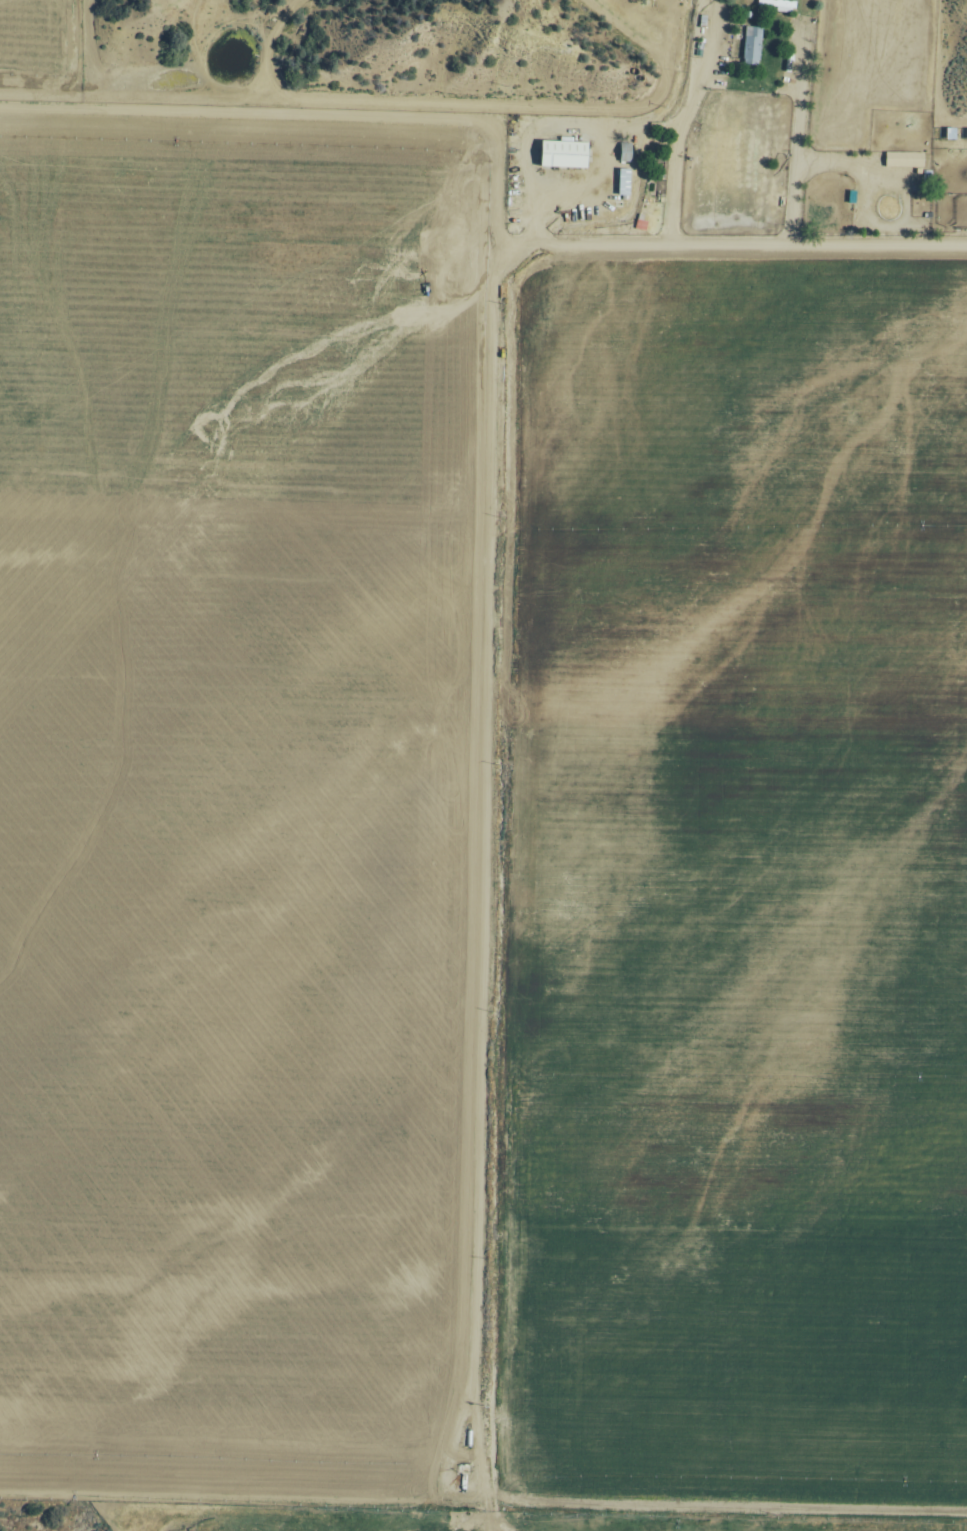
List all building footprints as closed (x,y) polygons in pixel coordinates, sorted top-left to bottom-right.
[(743,64),(760,64),(761,26),(744,26),(743,64)] [(588,140),(542,139),(541,165),(588,166),(588,140)] [(924,166),(924,152),(885,151),(885,165),(924,166)]
